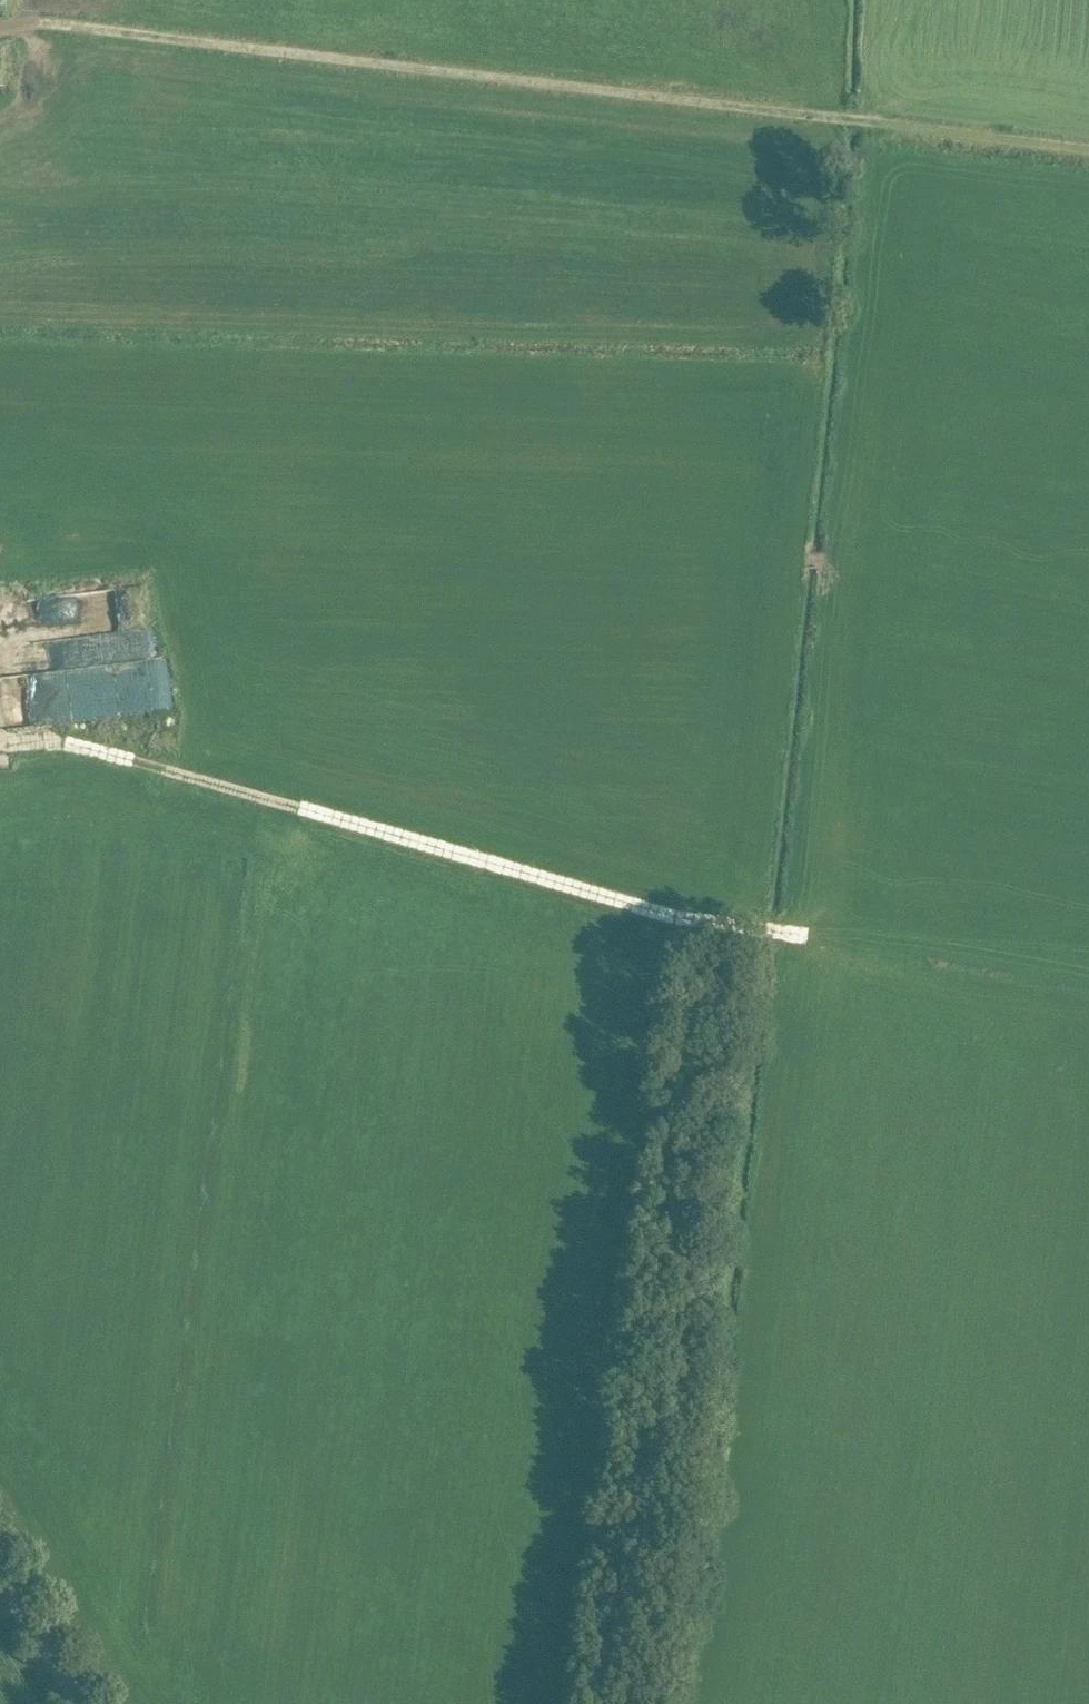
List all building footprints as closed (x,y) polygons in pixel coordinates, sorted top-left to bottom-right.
[(85,638),(86,599),(48,598),(47,637),(85,638)] [(0,674),(0,686),(3,725),(173,711),(169,661),(0,674)]
